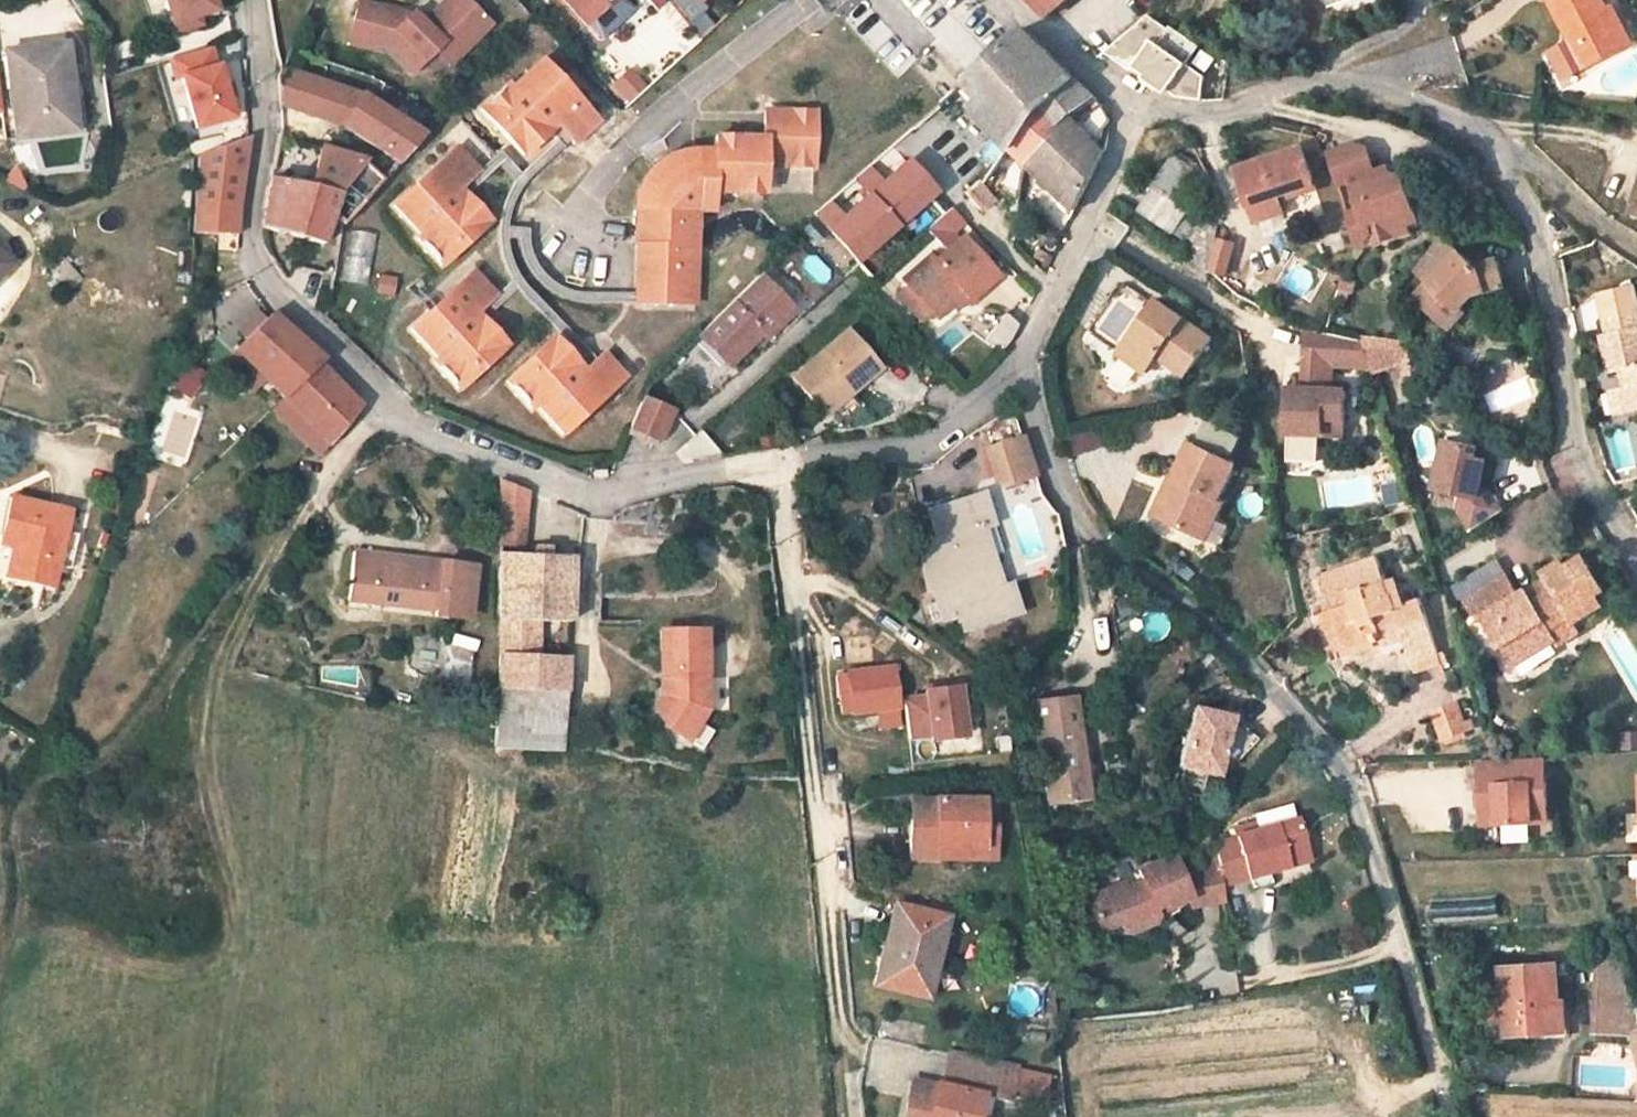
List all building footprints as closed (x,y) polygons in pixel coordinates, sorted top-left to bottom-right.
[(173,29),(224,15),(220,0),(164,0),(173,29)] [(470,0),(452,0),(424,19),(414,9),(412,12),(375,0),(362,0),(353,34),(380,44),(384,40),(413,70),(435,49),(443,42),(458,57),(492,23),(470,0)] [(587,23),(612,0),(566,0),(587,23)] [(1046,17),(1065,0),(1029,0),(1046,17)] [(1571,39),(1585,66),(1622,47),(1601,7),(1606,5),(1604,0),(1551,0),(1571,39)] [(1606,5),(1601,7),(1622,47),(1635,41),(1615,0),(1606,5)] [(1168,83),(1178,88),(1201,96),(1209,73),(1189,65),(1197,45),(1169,24),(1167,27),(1147,13),(1103,49),(1129,68),(1132,64),(1144,70),(1140,76),(1156,85),(1157,82),(1166,86),(1168,83)] [(966,81),(981,98),(974,105),(1012,147),(1073,77),(1037,41),(1024,27),(1002,46),(973,71),(975,73),(966,81)] [(1585,66),(1571,39),(1550,50),(1564,77),(1585,66)] [(435,49),(450,65),(458,57),(443,42),(435,49)] [(64,45),(6,52),(16,139),(44,136),(43,129),(69,125),(65,92),(70,91),(68,77),(64,45)] [(182,78),(196,129),(233,119),(227,97),(224,88),(218,66),(215,67),(210,48),(170,60),(175,80),(182,78)] [(511,77),(482,104),(525,151),(550,126),(564,141),(572,134),(575,138),(600,115),(544,53),(514,81),(511,77)] [(277,76),(279,104),(342,124),(361,94),(281,65),(277,76)] [(70,91),(65,92),(69,125),(43,129),(44,136),(84,131),(77,77),(68,77),(70,91)] [(1091,96),(1073,77),(1012,147),(1026,162),(1051,138),(1059,147),(1081,127),(1078,123),(1069,113),(1091,96)] [(224,88),(227,97),(232,96),(229,86),(224,88)] [(361,94),(342,124),(400,160),(423,134),(361,94)] [(1078,123),(1081,127),(1059,147),(1051,138),(1026,162),(1074,208),(1092,173),(1108,143),(1101,142),(1101,126),(1108,120),(1098,108),(1078,123)] [(647,304),(699,306),(701,209),(716,209),(717,191),(767,193),(768,165),(818,167),(819,112),(769,111),(768,138),(720,137),(719,151),(718,150),(715,150),(713,149),(711,150),(709,149),(691,150),(690,151),(688,151),(687,151),(685,151),(672,157),(664,162),(663,164),(661,165),(660,166),(648,182),(648,183),(647,184),(647,185),(645,187),(642,196),(642,198),(641,200),(641,201),(641,203),(641,204),(641,205),(640,247),(649,247),(653,247),(653,257),(649,257),(647,304)] [(246,140),(199,157),(196,207),(239,210),(246,140)] [(413,236),(438,262),(488,217),(464,192),(478,180),(471,173),(478,167),(457,144),(392,204),(417,232),(413,236)] [(1353,146),(1328,154),(1340,188),(1354,184),(1364,213),(1350,217),(1360,247),(1367,245),(1371,235),(1368,226),(1386,220),(1388,224),(1401,230),(1416,225),(1401,183),(1391,177),(1388,179),(1385,170),(1372,175),(1364,152),(1353,146)] [(1302,147),(1239,168),(1257,220),(1285,211),(1279,194),(1314,182),(1302,147)] [(358,159),(325,149),(315,182),(314,186),(337,193),(358,159)] [(1202,172),(1173,153),(1153,184),(1155,186),(1182,202),(1202,172)] [(382,179),(358,159),(337,193),(330,217),(340,225),(382,179)] [(830,201),(814,215),(856,262),(934,193),(908,162),(884,183),(875,173),(860,187),(869,196),(845,217),(830,201)] [(860,187),(875,173),(869,166),(854,180),(860,187)] [(315,182),(291,175),(290,181),(314,186),(315,182)] [(290,181),(272,176),(263,228),(322,243),(330,217),(337,193),(314,186),(290,181)] [(1182,202),(1155,186),(1139,210),(1175,232),(1176,231),(1190,207),(1182,202)] [(239,210),(196,207),(194,233),(236,236),(239,210)] [(1201,215),(1190,207),(1176,231),(1187,238),(1201,215)] [(1201,215),(1187,238),(1180,259),(1206,276),(1207,271),(1218,221),(1201,215)] [(1410,234),(1408,228),(1401,230),(1388,224),(1386,220),(1368,226),(1371,235),(1367,245),(1360,247),(1361,251),(1410,234)] [(930,255),(903,279),(909,286),(931,310),(937,317),(952,303),(963,293),(967,299),(968,299),(995,276),(961,238),(935,261),(930,255)] [(1417,268),(1432,281),(1418,296),(1451,326),(1466,311),(1461,307),(1468,300),(1465,296),(1471,289),(1475,292),(1506,283),(1499,259),(1477,265),(1462,254),(1445,238),(1417,268)] [(639,304),(647,304),(649,257),(653,257),(653,247),(649,247),(640,247),(639,304)] [(1045,256),(1038,250),(1033,256),(1041,263),(1045,256)] [(82,280),(59,255),(45,268),(68,292),(82,280)] [(296,264),(287,294),(315,302),(324,273),(296,264)] [(332,266),(326,265),(324,273),(331,274),(332,266)] [(490,294),(468,270),(405,327),(432,357),(429,359),(455,387),(502,344),(478,318),(491,307),(483,300),(490,294)] [(377,273),(373,292),(393,296),(397,277),(377,273)] [(1341,276),(1339,302),(1355,303),(1357,277),(1341,276)] [(792,314),(757,279),(696,339),(723,365),(756,334),(763,342),(792,314)] [(909,286),(898,295),(920,320),(931,310),(909,286)] [(1636,309),(1636,291),(1636,287),(1600,293),(1604,315),(1636,309)] [(1475,292),(1471,289),(1465,296),(1468,300),(1475,292)] [(967,299),(963,293),(952,303),(956,308),(967,299)] [(1212,337),(1156,299),(1121,352),(1148,370),(1158,355),(1187,374),(1212,337)] [(1601,336),(1607,374),(1623,371),(1625,387),(1616,388),(1620,414),(1636,411),(1636,309),(1604,315),(1607,335),(1601,336)] [(1000,312),(986,342),(1004,350),(1018,320),(1000,312)] [(270,317),(235,352),(283,400),(318,365),(322,362),(270,317)] [(878,368),(845,330),(790,379),(818,410),(844,387),(850,394),(878,368)] [(1361,343),(1308,330),(1304,359),(1328,363),(1370,369),(1361,343)] [(1358,334),(1361,343),(1370,369),(1371,373),(1399,365),(1401,371),(1412,368),(1403,340),(1358,334)] [(1056,340),(1049,336),(1046,343),(1053,346),(1056,340)] [(535,404),(562,434),(624,377),(603,353),(596,359),(590,352),(577,363),(553,337),(506,380),(532,408),(535,404)] [(1112,376),(1130,384),(1138,366),(1120,359),(1112,376)] [(1328,363),(1304,359),(1302,376),(1293,377),(1293,387),(1327,389),(1328,363)] [(182,360),(165,380),(189,400),(205,378),(182,360)] [(1454,363),(1448,371),(1460,380),(1467,372),(1454,363)] [(318,365),(283,400),(325,443),(357,405),(318,365)] [(850,394),(844,387),(818,410),(824,417),(850,394)] [(1293,387),(1286,387),(1284,431),(1341,434),(1343,390),(1327,389),(1293,387)] [(1616,388),(1608,390),(1612,415),(1620,414),(1616,388)] [(643,399),(629,433),(655,444),(662,437),(673,412),(643,399)] [(1203,439),(1238,446),(1241,430),(1207,424),(1203,439)] [(1070,434),(1073,453),(1101,449),(1098,429),(1070,434)] [(1477,443),(1438,433),(1429,487),(1459,494),(1455,514),(1466,530),(1503,507),(1493,489),(1480,486),(1487,455),(1476,453),(1477,443)] [(696,434),(680,448),(689,463),(717,457),(696,434)] [(1020,438),(985,449),(994,481),(1002,488),(1032,478),(1020,438)] [(1172,479),(1178,482),(1160,516),(1204,537),(1222,501),(1216,499),(1233,464),(1190,444),(1172,479)] [(1511,494),(1549,485),(1544,461),(1506,470),(1511,494)] [(1172,479),(1171,477),(1153,513),(1160,516),(1178,482),(1172,479)] [(528,493),(499,481),(499,512),(525,516),(528,493)] [(927,512),(935,540),(948,588),(949,591),(932,595),(935,604),(927,606),(933,625),(959,617),(963,633),(1019,617),(1010,588),(1001,591),(982,529),(991,526),(981,496),(927,512)] [(69,512),(12,499),(3,536),(22,541),(14,580),(52,589),(57,567),(62,547),(69,512)] [(525,516),(499,512),(498,545),(521,547),(525,516)] [(1,545),(11,547),(6,578),(9,578),(14,580),(22,541),(3,536),(1,545)] [(935,540),(916,545),(927,594),(948,588),(935,540)] [(73,550),(62,547),(57,567),(69,570),(73,550)] [(564,550),(549,549),(548,557),(563,558),(564,550)] [(467,567),(353,553),(347,600),(434,611),(434,616),(459,619),(467,567)] [(548,557),(498,554),(497,620),(568,622),(569,601),(572,558),(563,558),(548,557)] [(1506,574),(1465,599),(1475,616),(1480,614),(1512,668),(1557,641),(1551,631),(1570,619),(1573,624),(1603,607),(1595,595),(1603,591),(1581,554),(1563,564),(1560,558),(1541,570),(1544,576),(1551,588),(1533,599),(1526,588),(1525,586),(1516,592),(1506,574)] [(1334,607),(1331,609),(1345,649),(1381,637),(1402,631),(1405,639),(1413,664),(1439,655),(1421,598),(1394,607),(1377,557),(1323,574),(1334,607)] [(1551,588),(1544,576),(1526,588),(1533,599),(1551,588)] [(909,606),(897,598),(889,609),(901,617),(909,606)] [(915,610),(909,606),(901,617),(906,621),(915,610)] [(1331,609),(1318,613),(1336,653),(1345,649),(1331,609)] [(1570,619),(1551,631),(1557,641),(1559,644),(1578,632),(1573,624),(1570,619)] [(568,622),(497,620),(497,654),(566,657),(568,622)] [(706,630),(661,631),(662,674),(668,674),(668,688),(658,701),(675,712),(665,727),(685,741),(698,724),(707,711),(706,630)] [(1405,639),(1402,631),(1381,637),(1384,645),(1405,639)] [(455,640),(408,636),(406,673),(433,682),(452,660),(455,640)] [(455,640),(452,660),(433,682),(465,692),(471,644),(455,640)] [(566,657),(497,654),(496,689),(497,691),(564,695),(566,657)] [(1442,664),(1439,655),(1413,664),(1416,673),(1442,664)] [(1039,673),(1025,678),(1027,689),(1037,686),(1040,688),(1056,683),(1048,664),(1039,673)] [(892,669),(847,674),(851,715),(878,712),(881,727),(898,725),(892,669)] [(847,674),(836,675),(841,716),(851,715),(847,674)] [(968,736),(963,684),(926,688),(926,692),(905,694),(909,736),(931,734),(931,740),(968,736)] [(497,691),(496,729),(496,749),(561,752),(564,695),(497,691)] [(1074,697),(1032,703),(1046,807),(1088,801),(1083,765),(1074,697)] [(658,701),(652,709),(665,727),(675,712),(658,701)] [(1226,714),(1184,703),(1167,788),(1197,796),(1200,776),(1212,778),(1250,738),(1226,714)] [(1459,707),(1434,717),(1442,737),(1444,736),(1463,729),(1467,727),(1459,707)] [(713,734),(698,724),(685,741),(700,751),(713,734)] [(1466,736),(1463,729),(1444,736),(1446,743),(1466,736)] [(1533,758),(1474,760),(1475,784),(1473,784),(1474,810),(1491,809),(1491,824),(1525,822),(1525,808),(1541,807),(1540,781),(1534,782),(1533,758)] [(906,766),(904,768),(904,771),(905,774),(907,775),(909,775),(912,775),(914,772),(914,770),(913,767),(911,765),(908,765),(906,766)] [(935,821),(911,820),(910,859),(935,859),(935,848),(982,848),(982,837),(992,837),(993,801),(936,800),(935,821)] [(936,800),(911,800),(911,820),(935,821),(936,800)] [(1525,808),(1525,822),(1541,822),(1541,807),(1525,808)] [(1474,810),(1475,825),(1491,824),(1491,809),(1474,810)] [(1251,825),(1233,831),(1246,879),(1266,874),(1306,863),(1295,822),(1253,833),(1251,825)] [(982,848),(935,848),(935,859),(992,861),(992,837),(982,837),(982,848)] [(1137,870),(1143,889),(1119,898),(1115,888),(1092,897),(1089,905),(1099,933),(1119,925),(1122,932),(1129,935),(1154,926),(1158,918),(1155,910),(1165,907),(1166,910),(1189,901),(1191,907),(1224,904),(1217,868),(1198,875),(1181,881),(1172,856),(1137,870)] [(1217,868),(1216,859),(1194,867),(1198,875),(1217,868)] [(1266,874),(1246,879),(1248,890),(1269,884),(1266,874)] [(1431,900),(1432,921),(1499,918),(1498,897),(1431,900)] [(886,937),(891,938),(880,988),(926,998),(944,918),(893,906),(886,937)] [(886,937),(883,936),(872,986),(880,988),(891,938),(886,937)] [(1234,993),(1227,951),(1188,958),(1191,979),(1204,976),(1207,998),(1234,993)] [(1598,959),(1596,1033),(1633,1034),(1636,1030),(1636,1013),(1622,959),(1598,959)] [(1524,964),(1501,966),(1503,999),(1506,1035),(1561,1032),(1557,962),(1524,964)] [(1503,999),(1491,999),(1493,1035),(1506,1035),(1503,999)] [(910,1098),(906,1116),(991,1116),(995,1094),(1008,1096),(1013,1064),(951,1053),(945,1086),(939,1085),(936,1104),(910,1098)] [(939,1085),(914,1080),(910,1098),(936,1104),(939,1085)]
